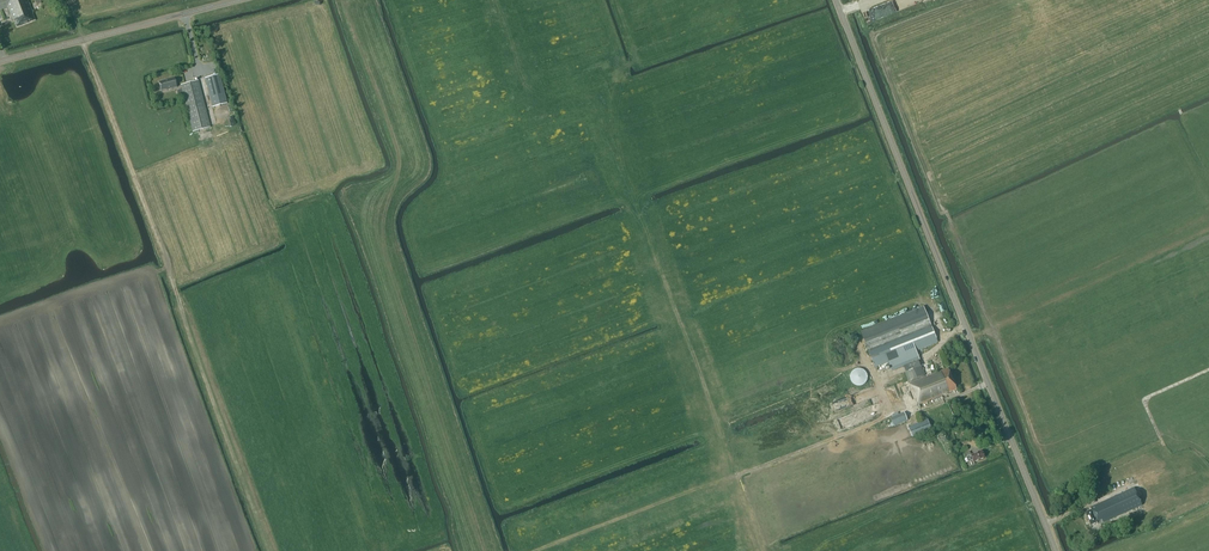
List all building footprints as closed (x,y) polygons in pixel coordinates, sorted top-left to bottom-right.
[(17,27),(35,20),(27,0),(0,0),(0,10),(7,7),(13,20),(14,20),(17,27)] [(874,8),(877,18),(895,12),(891,2),(874,8)] [(227,104),(219,75),(205,78),(213,107),(227,104)] [(159,82),(161,90),(176,86),(173,78),(164,80),(164,81),(159,82)] [(180,85),(183,93),(183,95),(184,98),(192,132),(210,127),(198,80),(180,85)] [(938,342),(924,306),(860,331),(874,367),(888,362),(891,371),(918,360),(915,351),(938,342)] [(909,383),(911,390),(911,389),(915,400),(917,399),(919,405),(957,390),(948,368),(925,377),(921,366),(904,372),(909,383)] [(857,369),(856,369),(855,369),(854,370),(853,370),(852,371),(851,372),(851,373),(850,373),(850,374),(850,375),(849,376),(849,377),(849,378),(850,379),(850,380),(850,381),(850,382),(851,382),(852,383),(852,384),(853,385),(854,385),(856,386),(857,386),(858,386),(859,386),(860,386),(861,386),(862,385),(863,385),(864,384),(865,383),(866,382),(866,381),(866,380),(867,380),(867,379),(867,378),(867,377),(867,376),(867,375),(866,375),(866,374),(866,373),(865,372),(864,372),(864,371),(863,370),(862,370),(861,369),(860,369),(859,369),(858,369),(857,369)] [(904,422),(905,423),(907,422),(903,412),(898,414),(896,415),(893,416),(889,418),(893,426),(904,422)] [(931,429),(928,420),(908,427),(912,436),(931,429)] [(984,458),(982,451),(966,457),(968,461),(973,460),(974,462),(984,458)] [(1133,488),(1090,507),(1091,510),(1085,512),(1091,525),(1096,522),(1097,525),(1141,505),(1133,488)]
